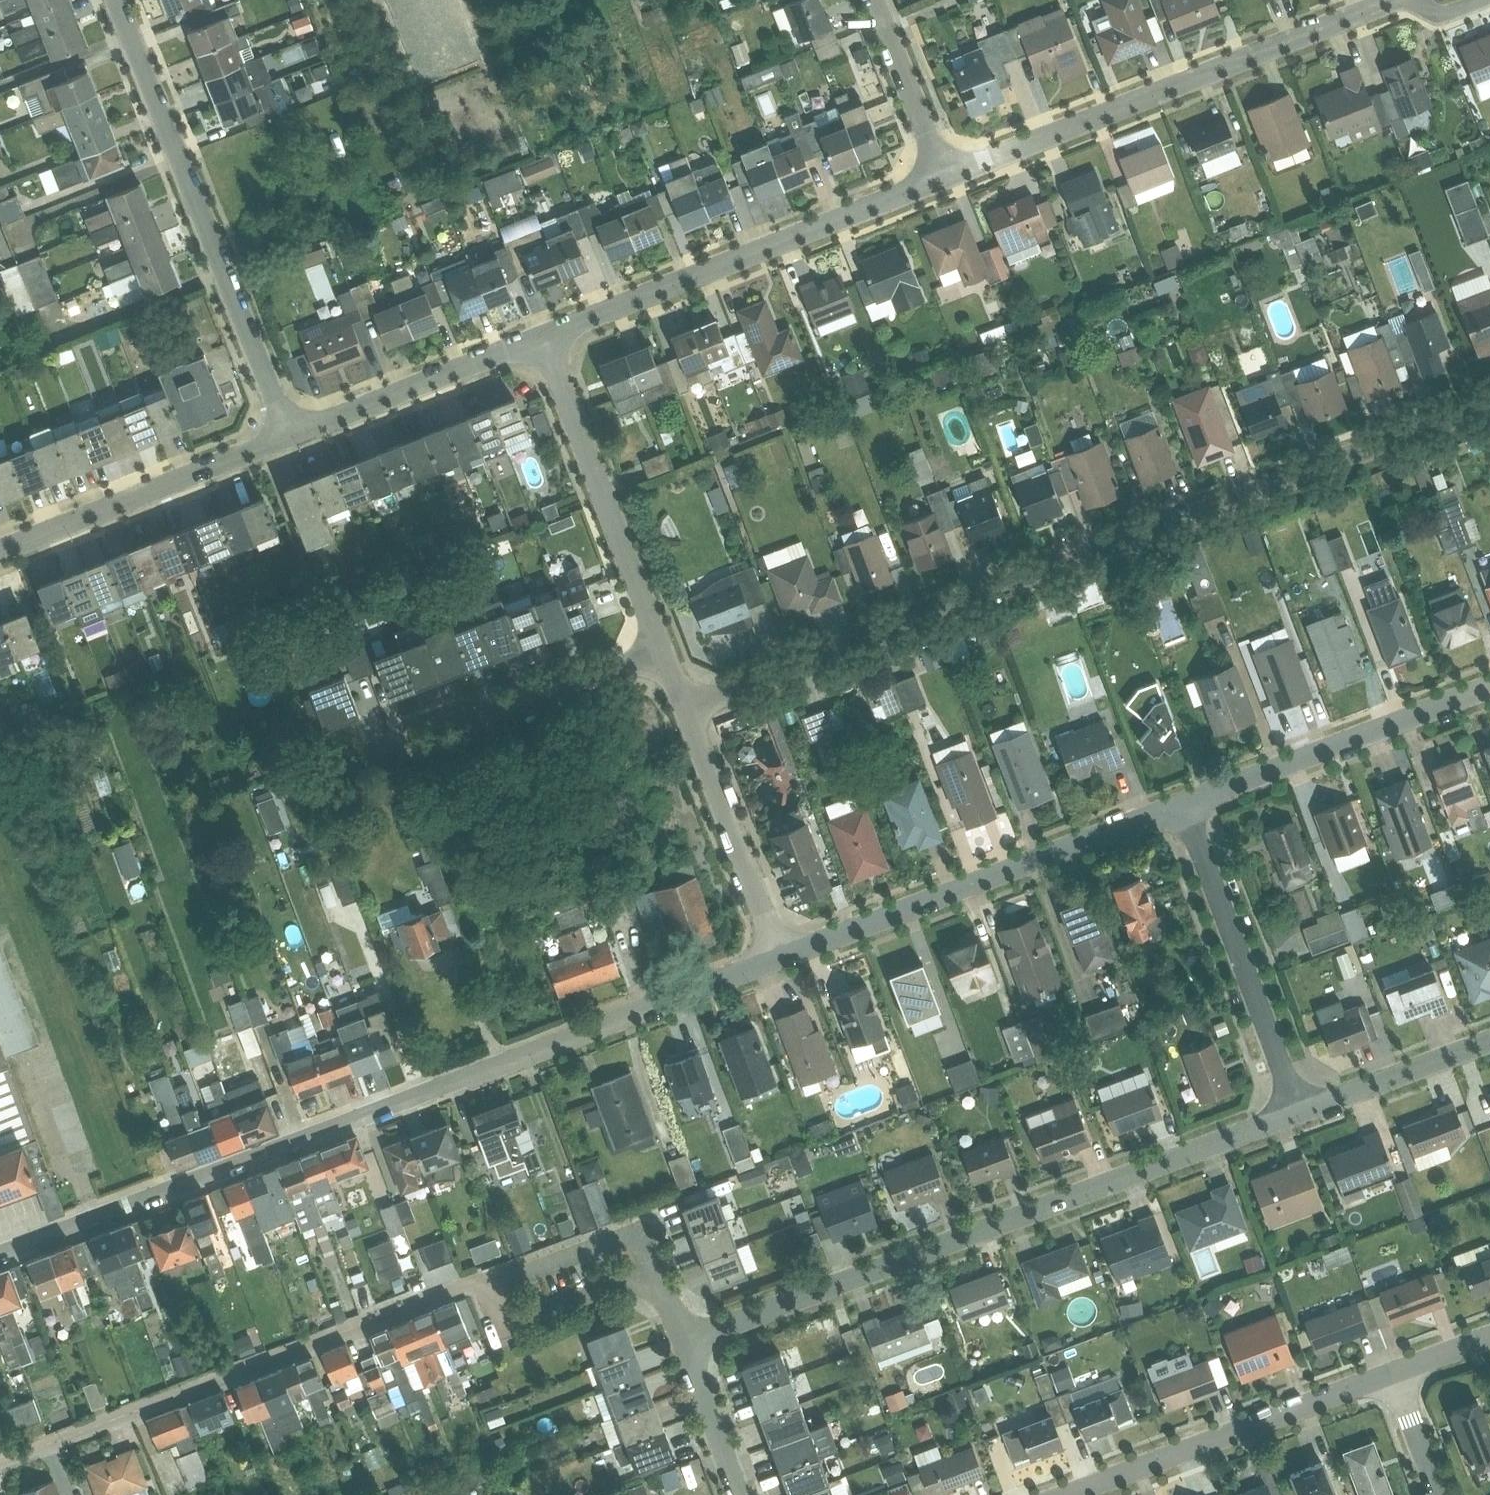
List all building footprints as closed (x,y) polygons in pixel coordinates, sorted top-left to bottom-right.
[(67,0),(0,0),(0,5),(4,15),(28,6),(30,11),(31,10),(33,14),(67,0)] [(17,49),(79,22),(70,0),(67,0),(33,14),(21,18),(25,27),(11,33),(17,49)] [(195,0),(158,0),(162,12),(195,0)] [(831,26),(820,0),(789,0),(780,3),(796,41),(831,26)] [(1156,46),(1138,0),(1099,0),(1109,25),(1091,32),(1105,67),(1156,46)] [(1219,20),(1211,0),(1152,0),(1168,40),(1219,20)] [(1040,89),(1086,71),(1061,5),(1015,23),(1040,89)] [(306,13),(290,18),(295,34),(312,28),(306,13)] [(181,32),(190,54),(230,39),(221,16),(181,32)] [(52,60),(89,46),(79,22),(17,49),(23,62),(48,52),(52,60)] [(1457,47),(1474,92),(1489,86),(1489,34),(1457,47)] [(200,78),(239,62),(230,39),(190,54),(200,78)] [(729,44),(737,65),(750,60),(743,39),(729,44)] [(968,114),(1002,100),(978,40),(943,54),(968,114)] [(1400,116),(1431,104),(1411,55),(1381,67),(1400,116)] [(307,67),(318,94),(332,88),(321,61),(307,67)] [(200,78),(209,102),(249,86),(239,62),(200,78)] [(1327,140),(1376,121),(1354,65),(1305,84),(1327,140)] [(777,78),(774,66),(739,74),(742,86),(777,78)] [(26,99),(34,119),(98,93),(89,71),(69,80),(64,68),(21,85),(26,98),(26,99)] [(219,125),(258,110),(249,86),(209,102),(219,125)] [(1267,160),(1307,144),(1287,92),(1246,107),(1267,160)] [(71,132),(108,118),(98,93),(34,119),(39,134),(67,123),(71,132)] [(855,162),(881,151),(864,110),(838,120),(855,162)] [(71,132),(81,157),(118,142),(108,118),(71,132)] [(1198,164),(1237,150),(1225,118),(1186,132),(1198,164)] [(855,162),(838,120),(815,130),(832,171),(855,162)] [(782,189),(812,178),(794,130),(764,141),(782,189)] [(584,159),(595,154),(588,140),(577,145),(584,159)] [(782,189),(764,141),(737,151),(755,199),(782,189)] [(90,180),(127,165),(118,142),(81,157),(38,173),(47,194),(90,178),(90,180)] [(1132,193),(1173,178),(1159,143),(1118,159),(1132,193)] [(518,164),(524,185),(558,174),(551,153),(518,164)] [(707,217),(733,207),(716,161),(689,171),(707,217)] [(1081,242),(1118,228),(1095,167),(1058,181),(1081,242)] [(482,177),(490,211),(512,205),(509,191),(520,188),(515,169),(482,177)] [(707,217),(689,171),(662,181),(679,228),(707,217)] [(1467,180),(1444,188),(1463,245),(1487,237),(1467,180)] [(85,219),(91,234),(152,208),(142,182),(140,183),(141,184),(108,197),(107,195),(105,196),(110,209),(85,219)] [(0,189),(0,216),(4,225),(26,217),(18,195),(8,199),(6,195),(9,194),(6,186),(0,189)] [(1002,256),(1047,239),(1031,194),(985,210),(1002,256)] [(419,203),(423,216),(446,208),(441,195),(419,203)] [(631,249),(661,238),(646,199),(616,210),(631,249)] [(1353,206),(1358,219),(1375,212),(1370,200),(1353,206)] [(126,248),(162,233),(152,208),(91,234),(96,247),(121,237),(126,248)] [(631,249),(616,210),(588,221),(603,260),(631,249)] [(960,284),(985,275),(964,218),(920,233),(935,276),(955,269),(960,284)] [(560,278),(583,269),(565,222),(541,232),(560,278)] [(560,278),(541,232),(512,243),(530,290),(560,278)] [(105,269),(110,283),(172,257),(162,233),(126,248),(130,258),(105,269)] [(893,310),(921,300),(901,242),(856,257),(872,303),(889,298),(893,310)] [(1174,243),(1159,250),(1168,270),(1184,262),(1174,243)] [(303,268),(326,260),(321,247),(298,255),(303,268)] [(1344,247),(1327,250),(1329,260),(1346,258),(1344,247)] [(40,255),(19,265),(28,288),(50,279),(40,255)] [(484,308),(511,298),(495,255),(468,265),(484,308)] [(179,286),(182,284),(172,257),(110,283),(121,308),(145,297),(146,298),(149,297),(148,296),(179,284),(179,286)] [(0,272),(0,275),(17,317),(36,309),(28,288),(19,265),(0,272)] [(484,308),(468,265),(440,275),(456,318),(484,308)] [(813,330),(853,314),(835,272),(795,288),(813,330)] [(1159,295),(1177,287),(1171,273),(1152,281),(1159,295)] [(50,279),(28,288),(36,309),(58,301),(50,279)] [(1489,351),(1489,286),(1452,302),(1476,357),(1489,351)] [(412,337),(435,327),(421,292),(397,302),(412,337)] [(759,376),(800,361),(788,330),(777,334),(764,300),(735,310),(759,376)] [(412,337),(397,302),(369,313),(384,348),(412,337)] [(187,310),(175,315),(179,327),(192,322),(187,310)] [(311,373),(362,353),(346,312),(295,332),(311,373)] [(1401,326),(1422,380),(1444,372),(1435,351),(1450,345),(1436,312),(1401,326)] [(702,365),(726,355),(711,318),(687,328),(702,365)] [(134,320),(120,326),(125,341),(141,335),(134,320)] [(982,341),(1006,336),(1004,325),(979,330),(982,341)] [(702,365),(687,328),(667,336),(681,373),(702,365)] [(1365,403),(1403,389),(1383,336),(1345,350),(1365,403)] [(635,390),(659,380),(645,344),(620,354),(635,390)] [(1120,365),(1138,357),(1132,345),(1115,352),(1120,365)] [(1187,349),(1191,363),(1208,359),(1204,345),(1187,349)] [(635,390),(620,354),(597,364),(611,400),(635,390)] [(181,428),(226,410),(204,355),(186,362),(185,360),(172,365),(172,368),(159,373),(181,428)] [(1310,421),(1345,409),(1328,358),(1292,371),(1310,421)] [(854,393),(866,388),(858,371),(846,376),(854,393)] [(1253,442),(1287,431),(1270,381),(1236,393),(1253,442)] [(1195,464),(1232,451),(1208,385),(1171,399),(1195,464)] [(160,439),(182,431),(165,388),(143,396),(160,439)] [(858,416),(874,409),(867,392),(851,399),(858,416)] [(160,439),(143,396),(141,393),(119,402),(138,448),(160,439)] [(499,444),(527,433),(512,396),(484,407),(499,444)] [(116,457),(138,448),(119,402),(97,410),(98,414),(116,457)] [(499,444),(484,407),(462,416),(477,453),(499,444)] [(747,435),(786,420),(781,407),(742,421),(747,435)] [(1144,483),(1176,470),(1152,410),(1120,422),(1144,483)] [(116,457),(98,414),(75,423),(92,466),(116,457)] [(456,461),(477,453),(462,416),(441,425),(456,461)] [(71,475),(92,466),(75,423),(74,419),(56,426),(61,437),(57,439),(71,475)] [(1031,442),(1040,439),(1035,421),(1025,424),(1031,442)] [(456,461),(441,425),(418,434),(433,471),(456,461)] [(47,484),(71,475),(57,439),(52,428),(49,426),(32,433),(29,437),(47,484)] [(709,448),(726,447),(725,431),(708,432),(709,448)] [(411,479),(433,471),(418,434),(396,443),(411,479)] [(47,484),(29,437),(6,445),(25,492),(47,484)] [(25,492),(6,445),(4,438),(0,439),(0,497),(2,502),(25,492)] [(1086,508),(1121,495),(1101,440),(1066,453),(1086,508)] [(411,479),(396,443),(372,452),(387,489),(411,479)] [(912,451),(919,481),(929,479),(923,449),(912,451)] [(647,475),(668,467),(662,451),(641,459),(647,475)] [(365,498),(387,489),(372,452),(350,461),(365,498)] [(1029,529),(1063,516),(1041,457),(1006,469),(1029,529)] [(365,498),(350,461),(328,470),(343,507),(365,498)] [(736,465),(722,464),(720,483),(734,484),(736,465)] [(803,473),(813,492),(827,485),(817,466),(803,473)] [(319,516),(343,507),(328,470),(305,479),(319,516)] [(1431,474),(1437,488),(1447,484),(1441,470),(1431,474)] [(973,550),(1005,539),(982,476),(951,487),(973,550)] [(319,516),(305,479),(278,490),(300,547),(327,537),(319,516)] [(720,486),(706,489),(713,513),(727,509),(720,486)] [(1447,551),(1470,544),(1455,493),(1431,500),(1447,551)] [(249,541),(272,532),(258,496),(236,505),(249,541)] [(249,541),(236,505),(213,513),(227,549),(249,541)] [(919,572),(950,559),(929,509),(898,523),(919,572)] [(488,516),(493,528),(505,523),(500,511),(488,516)] [(204,558),(227,549),(213,513),(190,522),(204,558)] [(546,522),(550,534),(573,525),(568,513),(546,522)] [(204,558),(190,522),(168,530),(182,566),(204,558)] [(1320,575),(1352,565),(1341,529),(1309,539),(1320,575)] [(158,575),(182,566),(168,530),(144,539),(158,575)] [(859,593),(890,583),(872,533),(842,543),(859,593)] [(491,556),(509,554),(508,536),(490,537),(491,556)] [(158,575),(144,539),(123,548),(137,584),(158,575)] [(112,593),(137,584),(123,548),(98,557),(112,593)] [(811,612),(840,602),(827,569),(812,574),(804,553),(766,567),(784,614),(808,605),(811,612)] [(112,593),(98,557),(76,565),(90,601),(112,593)] [(69,609),(90,601),(76,565),(55,573),(69,609)] [(69,609),(55,573),(30,583),(44,619),(69,609)] [(569,627),(596,617),(580,574),(553,585),(569,627)] [(1481,577),(1489,603),(1489,574),(1481,577)] [(701,635),(751,618),(736,575),(686,592),(701,635)] [(1077,612),(1104,603),(1096,579),(1050,594),(1056,612),(1075,605),(1077,612)] [(542,639),(567,629),(553,594),(528,604),(542,639)] [(1163,643),(1184,637),(1171,597),(1151,603),(1163,643)] [(1387,665),(1418,653),(1397,597),(1366,608),(1387,665)] [(1445,648),(1478,636),(1464,597),(1431,610),(1445,648)] [(1049,598),(1040,601),(1047,622),(1074,613),(1072,608),(1054,613),(1049,598)] [(542,639),(528,604),(504,614),(518,648),(542,639)] [(1330,690),(1365,677),(1340,610),(1305,623),(1330,690)] [(34,649),(19,611),(0,619),(0,625),(13,657),(34,649)] [(489,660),(518,648),(504,614),(475,626),(489,660)] [(88,641),(108,631),(101,617),(81,626),(88,641)] [(213,625),(216,645),(233,642),(230,622),(213,625)] [(0,625),(0,662),(13,657),(0,625)] [(1273,712),(1311,698),(1289,639),(1252,653),(1273,712)] [(927,671),(944,663),(936,645),(919,653),(927,671)] [(382,701),(412,689),(395,649),(366,661),(382,701)] [(1214,735),(1255,719),(1234,663),(1192,679),(1214,735)] [(876,686),(883,714),(923,704),(916,676),(876,686)] [(1166,752),(1178,744),(1156,681),(1136,690),(1123,705),(1150,727),(1136,742),(1154,757),(1162,748),(1166,752)] [(825,707),(798,716),(807,743),(835,733),(825,707)] [(1071,783),(1120,765),(1104,721),(1054,739),(1071,783)] [(1014,810),(1050,796),(1026,730),(989,744),(1014,810)] [(1480,750),(1489,778),(1489,746),(1480,750)] [(962,830),(996,817),(970,751),(937,763),(962,830)] [(1451,824),(1480,813),(1460,760),(1431,771),(1451,824)] [(917,850),(942,840),(916,778),(879,793),(901,847),(914,841),(917,850)] [(1397,856),(1428,845),(1405,781),(1374,792),(1397,856)] [(252,795),(268,832),(285,825),(269,788),(252,795)] [(1332,858),(1368,844),(1351,801),(1315,815),(1332,858)] [(849,885),(888,870),(863,807),(824,823),(849,885)] [(1305,881),(1299,867),(1307,864),(1291,821),(1262,832),(1284,889),(1305,881)] [(795,903),(831,890),(806,822),(770,836),(795,903)] [(130,840),(112,845),(121,880),(140,875),(130,840)] [(274,852),(278,866),(292,862),(287,848),(274,852)] [(448,898),(437,855),(420,859),(431,903),(448,898)] [(345,868),(330,872),(339,902),(354,898),(345,868)] [(695,874),(631,895),(645,934),(669,926),(676,946),(715,933),(695,874)] [(1111,892),(1130,942),(1163,930),(1143,879),(1111,892)] [(1437,905),(1456,897),(1450,883),(1431,892),(1437,905)] [(1082,972),(1114,960),(1090,897),(1058,909),(1082,972)] [(1356,905),(1299,926),(1310,955),(1367,934),(1356,905)] [(408,960),(449,944),(435,906),(394,921),(408,960)] [(1025,997),(1058,985),(1033,919),(1000,932),(1025,997)] [(1,1042),(5,1054),(36,1043),(0,935),(0,1043),(1,1042)] [(958,1000),(996,984),(975,935),(938,951),(958,1000)] [(1489,999),(1489,936),(1453,949),(1473,1005),(1489,999)] [(556,998),(617,977),(605,941),(544,961),(556,998)] [(115,949),(102,951),(105,969),(118,967),(115,949)] [(1344,978),(1358,972),(1349,950),(1334,957),(1344,978)] [(1396,1026),(1445,1009),(1430,964),(1380,981),(1396,1026)] [(903,1024),(936,1012),(920,966),(886,978),(903,1024)] [(228,968),(211,969),(212,981),(229,980),(228,968)] [(850,1047),(884,1035),(866,984),(832,996),(850,1047)] [(377,991),(333,1009),(337,1020),(381,1003),(377,991)] [(225,1004),(233,1029),(265,1019),(257,994),(225,1004)] [(1096,1043),(1127,1029),(1116,1002),(1084,1016),(1096,1043)] [(1328,1056),(1375,1038),(1362,1003),(1342,1010),(1344,1015),(1316,1025),(1328,1056)] [(329,1004),(315,1009),(320,1026),(335,1022),(329,1004)] [(797,1084),(832,1072),(809,1007),(774,1019),(797,1084)] [(1033,1016),(999,1029),(1014,1068),(1048,1055),(1033,1016)] [(376,1066),(398,1057),(382,1018),(360,1027),(376,1066)] [(285,1029),(292,1046),(306,1040),(299,1023),(285,1029)] [(246,1056),(258,1052),(249,1026),(236,1030),(246,1056)] [(376,1066),(360,1027),(335,1038),(351,1076),(376,1066)] [(739,1096),(774,1083),(753,1027),(717,1040),(739,1096)] [(323,1088),(351,1076),(335,1038),(307,1049),(323,1088)] [(184,1049),(188,1065),(211,1059),(207,1043),(184,1049)] [(1200,1103),(1230,1091),(1212,1043),(1181,1055),(1200,1103)] [(323,1088),(307,1049),(279,1061),(295,1099),(323,1088)] [(678,1110),(713,1097),(695,1049),(660,1062),(678,1110)] [(971,1059),(945,1067),(952,1091),(978,1083),(971,1059)] [(5,1072),(0,1073),(0,1102),(10,1100),(5,1072)] [(611,1148),(652,1133),(630,1073),(589,1087),(611,1148)] [(1112,1137),(1162,1119),(1145,1073),(1095,1091),(1112,1137)] [(909,1081),(893,1088),(902,1108),(917,1101),(909,1081)] [(994,1089),(979,1088),(978,1099),(994,1100),(994,1089)] [(503,1147),(524,1139),(509,1099),(488,1108),(503,1147)] [(1039,1164),(1087,1148),(1071,1100),(1023,1116),(1039,1164)] [(240,1145),(272,1133),(260,1101),(228,1112),(240,1145)] [(1415,1164),(1465,1143),(1449,1106),(1400,1128),(1415,1164)] [(503,1147),(488,1108),(467,1116),(482,1155),(503,1147)] [(240,1145),(228,1112),(205,1121),(216,1153),(240,1145)] [(195,1161),(216,1153),(205,1121),(183,1128),(195,1161)] [(736,1121),(720,1129),(736,1164),(759,1154),(756,1147),(750,1150),(736,1121)] [(423,1172),(458,1160),(445,1123),(410,1135),(423,1172)] [(195,1161),(183,1128),(158,1138),(169,1170),(195,1161)] [(972,1187),(1013,1171),(998,1134),(957,1150),(972,1187)] [(423,1172),(410,1135),(381,1145),(394,1182),(423,1172)] [(327,1182),(366,1169),(355,1136),(316,1150),(327,1182)] [(1342,1197),(1393,1178),(1376,1136),(1326,1155),(1342,1197)] [(33,1189),(15,1144),(0,1150),(0,1202),(33,1189)] [(327,1182),(316,1150),(296,1157),(307,1189),(327,1182)] [(803,1150),(788,1156),(796,1176),(811,1170),(803,1150)] [(677,1181),(692,1176),(683,1153),(669,1158),(677,1181)] [(283,1198),(307,1189),(296,1157),(272,1165),(283,1198)] [(564,1191),(578,1232),(613,1220),(593,1158),(577,1164),(584,1184),(564,1191)] [(894,1211),(943,1194),(930,1158),(881,1176),(894,1211)] [(1271,1228),(1318,1210),(1300,1162),(1252,1181),(1271,1228)] [(763,1171),(740,1175),(742,1185),(765,1181),(763,1171)] [(252,1212),(271,1203),(258,1172),(238,1181),(252,1212)] [(1408,1176),(1393,1181),(1410,1232),(1424,1227),(1408,1176)] [(252,1212),(238,1181),(219,1189),(232,1220),(252,1212)] [(1192,1252),(1246,1233),(1228,1182),(1173,1202),(1192,1252)] [(829,1243),(876,1226),(861,1183),(813,1200),(829,1243)] [(363,1188),(346,1191),(349,1208),(366,1205),(363,1188)] [(192,1237),(215,1227),(200,1194),(177,1205),(192,1237)] [(689,1236),(723,1225),(714,1197),(680,1208),(689,1236)] [(396,1203),(401,1222),(410,1220),(405,1200),(396,1203)] [(378,1206),(385,1235),(401,1231),(394,1202),(378,1206)] [(1119,1285),(1168,1266),(1150,1218),(1100,1237),(1119,1285)] [(156,1268),(193,1254),(180,1222),(144,1236),(156,1268)] [(117,1264),(138,1257),(127,1225),(105,1232),(117,1264)] [(513,1253),(529,1247),(522,1225),(505,1231),(513,1253)] [(689,1236),(698,1262),(732,1250),(723,1225),(689,1236)] [(222,1229),(210,1232),(221,1268),(233,1265),(222,1229)] [(117,1264),(105,1232),(84,1239),(95,1272),(117,1264)] [(427,1268),(452,1259),(443,1236),(418,1245),(427,1268)] [(388,1237),(367,1245),(382,1282),(403,1273),(388,1237)] [(474,1262),(499,1255),(494,1237),(469,1245),(474,1262)] [(1087,1275),(1077,1242),(1018,1260),(1033,1307),(1062,1298),(1057,1284),(1087,1275)] [(1325,1265),(1351,1259),(1348,1245),(1321,1250),(1325,1265)] [(56,1291),(79,1282),(65,1248),(42,1257),(56,1291)] [(707,1287),(741,1275),(732,1250),(698,1262),(707,1287)] [(1247,1273),(1263,1266),(1257,1252),(1241,1259),(1247,1273)] [(1489,1289),(1489,1253),(1457,1266),(1470,1298),(1489,1289)] [(56,1291),(42,1257),(20,1266),(34,1300),(56,1291)] [(17,1306),(4,1271),(0,1272),(0,1313),(17,1306)] [(959,1322),(1007,1305),(995,1272),(947,1289),(959,1322)] [(1391,1324),(1440,1306),(1427,1272),(1378,1291),(1391,1324)] [(1315,1352),(1365,1333),(1352,1299),(1301,1318),(1315,1352)] [(444,1344),(466,1335),(451,1302),(430,1311),(444,1344)] [(875,1361),(929,1340),(915,1306),(861,1327),(875,1361)] [(444,1344),(430,1311),(408,1320),(423,1354),(444,1344)] [(1241,1382),(1293,1362),(1275,1317),(1223,1338),(1241,1382)] [(402,1363),(423,1354),(408,1320),(388,1329),(402,1363)] [(591,1368),(630,1354),(619,1326),(580,1341),(591,1368)] [(402,1363),(388,1329),(367,1338),(382,1372),(402,1363)] [(331,1386),(356,1376),(344,1345),(319,1355),(331,1386)] [(169,1356),(176,1377),(192,1371),(185,1350),(169,1356)] [(1165,1412),(1217,1394),(1202,1353),(1150,1372),(1165,1412)] [(591,1368),(601,1394),(639,1379),(630,1354),(591,1368)] [(370,1389),(383,1383),(371,1355),(358,1361),(370,1389)] [(745,1394),(783,1380),(774,1355),(736,1369),(745,1394)] [(1209,1358),(1217,1381),(1224,1379),(1216,1356),(1209,1358)] [(305,1396),(321,1388),(307,1357),(290,1364),(305,1396)] [(305,1396),(290,1364),(272,1372),(286,1404),(305,1396)] [(1055,1390),(1072,1384),(1065,1365),(1049,1370),(1055,1390)] [(266,1413),(286,1404),(272,1372),(251,1380),(266,1413)] [(1083,1440),(1136,1421),(1119,1373),(1066,1392),(1083,1440)] [(611,1420),(649,1405),(639,1379),(601,1394),(611,1420)] [(266,1413),(251,1380),(226,1391),(241,1424),(266,1413)] [(745,1394),(755,1422),(793,1407),(783,1380),(745,1394)] [(889,1410),(907,1403),(900,1387),(882,1395),(889,1410)] [(198,1435),(231,1423),(220,1394),(187,1406),(198,1435)] [(38,1424),(31,1400),(0,1410),(0,1420),(5,1435),(38,1424)] [(1489,1469),(1489,1433),(1478,1401),(1450,1411),(1474,1475),(1489,1469)] [(1011,1466),(1060,1449),(1043,1402),(994,1419),(1011,1466)] [(611,1420),(620,1445),(659,1430),(649,1405),(611,1420)] [(765,1448),(803,1434),(793,1407),(755,1422),(765,1448)] [(156,1450),(188,1436),(177,1410),(145,1424),(156,1450)] [(919,1439),(931,1435),(926,1422),(914,1426),(919,1439)] [(631,1472),(669,1457),(659,1430),(620,1445),(631,1472)] [(881,1455),(894,1450),(887,1431),(874,1436),(881,1455)] [(765,1448),(775,1474),(813,1460),(803,1434),(765,1448)] [(1373,1441),(1341,1453),(1357,1494),(1393,1494),(1373,1441)] [(978,1477),(965,1442),(915,1462),(928,1494),(931,1494),(978,1477)] [(185,1484),(205,1479),(198,1447),(178,1451),(185,1484)] [(93,1494),(127,1494),(146,1488),(131,1449),(82,1468),(93,1494)] [(888,1484),(905,1478),(897,1459),(880,1465),(888,1484)] [(823,1486),(813,1460),(775,1474),(783,1494),(800,1494),(823,1486)] [(1318,1466),(1290,1474),(1296,1494),(1327,1494),(1318,1466)] [(674,1467),(660,1472),(666,1488),(680,1482),(674,1467)] [(905,1481),(889,1484),(890,1494),(908,1494),(905,1481)] [(17,1494),(56,1494),(51,1482),(16,1494),(17,1494)] [(1264,1484),(1234,1494),(1268,1494),(1264,1484)] [(823,1486),(800,1494),(826,1494),(823,1486)]
